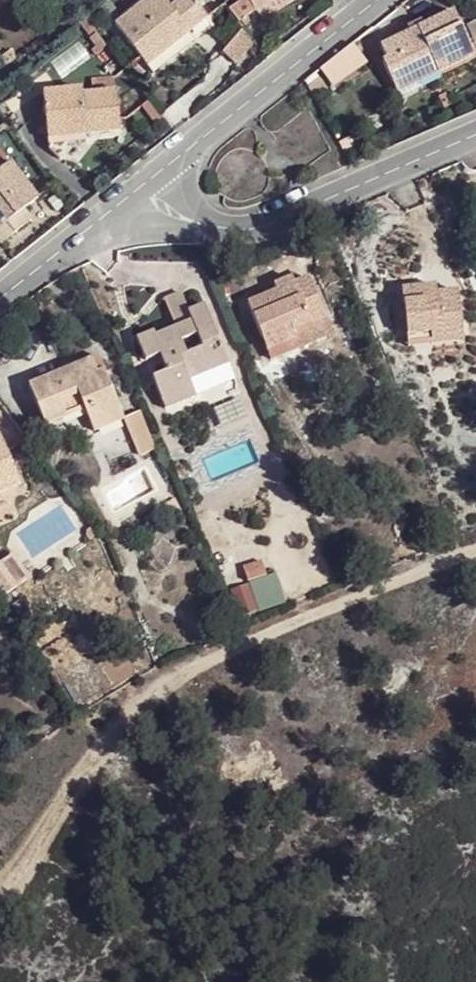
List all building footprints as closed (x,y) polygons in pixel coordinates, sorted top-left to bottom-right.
[(146,60),(188,28),(193,33),(202,25),(211,18),(196,0),(181,0),(171,7),(166,0),(150,0),(118,25),(146,60)] [(251,2),(257,11),(275,0),(254,0),(251,2)] [(398,83),(438,64),(442,72),(475,57),(475,47),(459,12),(386,46),(390,52),(393,58),(388,61),(398,83)] [(188,28),(146,60),(150,65),(193,33),(188,28)] [(318,72),(332,89),(365,63),(351,46),(318,72)] [(438,64),(398,83),(402,90),(442,72),(438,64)] [(44,93),(49,131),(85,128),(85,135),(104,133),(122,131),(118,91),(86,94),(84,88),(44,93)] [(85,128),(49,131),(50,139),(85,135),(85,128)] [(0,176),(0,232),(19,217),(41,199),(14,165),(0,176)] [(258,312),(272,342),(298,330),(301,337),(318,330),(335,322),(318,285),(302,291),(299,286),(290,289),(282,292),(285,300),(258,312)] [(415,322),(418,338),(441,333),(442,337),(472,330),(464,290),(432,297),(430,289),(419,291),(409,293),(413,315),(415,322)] [(176,414),(208,399),(202,386),(237,371),(210,313),(197,320),(187,300),(179,304),(170,309),(182,334),(164,343),(160,337),(144,346),(154,367),(167,361),(175,377),(161,384),(176,414)] [(408,324),(415,322),(413,315),(407,317),(408,324)] [(341,336),(335,322),(318,330),(322,338),(325,344),(341,336)] [(298,330),(272,342),(278,357),(322,338),(318,330),(301,337),(298,330)] [(441,333),(418,338),(421,352),(474,341),(472,330),(442,337),(441,333)] [(65,371),(33,383),(48,423),(89,407),(98,429),(128,418),(110,371),(104,374),(97,359),(65,371)] [(202,386),(208,399),(242,383),(237,371),(202,386)] [(140,458),(156,451),(140,415),(125,422),(140,458)] [(12,455),(4,436),(0,437),(0,440),(8,449),(12,455)] [(0,440),(0,510),(7,507),(3,498),(26,489),(12,455),(8,449),(0,440)] [(267,560),(242,568),(257,615),(282,608),(267,560)]
